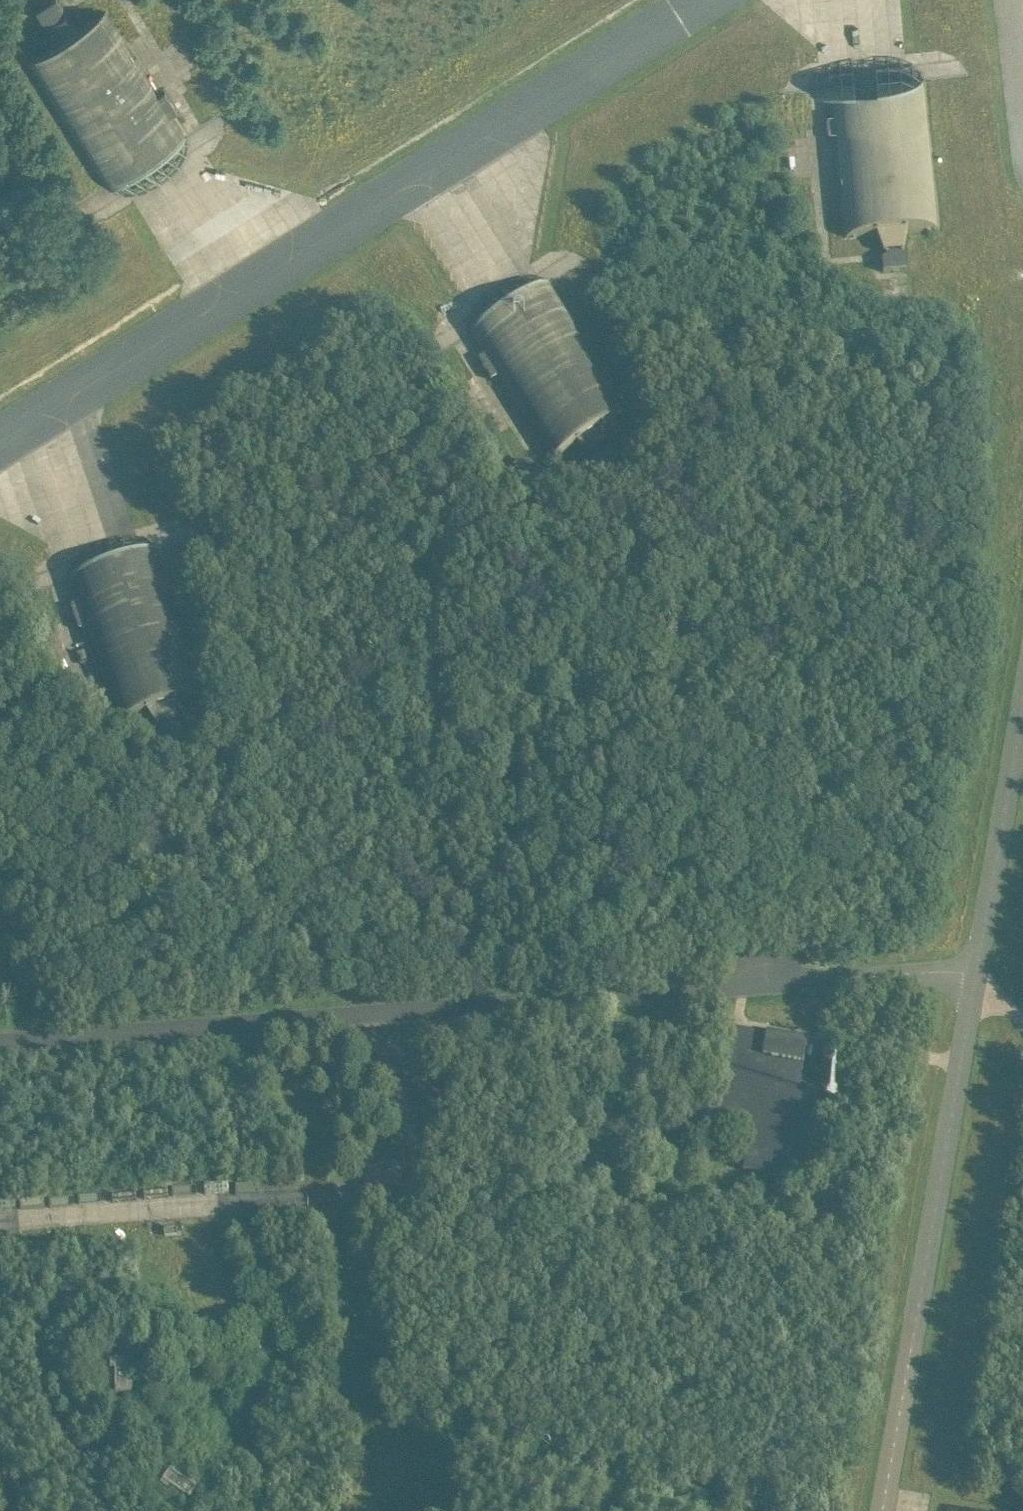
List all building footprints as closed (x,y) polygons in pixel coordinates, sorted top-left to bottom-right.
[(27,60),(107,188),(186,138),(172,116),(178,112),(165,91),(159,95),(106,10),(80,27),(71,20),(59,0),(52,0),(36,10),(50,33),(53,43),(27,60)] [(923,79),(831,88),(833,114),(826,115),(828,139),(836,139),(846,238),(847,238),(876,235),(880,245),(883,272),(908,269),(905,242),(907,232),(938,229),(923,79)] [(603,427),(629,411),(549,283),(470,332),(484,355),(478,359),(491,379),(497,376),(550,460),(576,444),(585,451),(599,474),(620,461),(605,438),(603,427)] [(512,468),(519,479),(531,472),(524,460),(512,468)] [(146,712),(153,721),(162,746),(185,739),(176,713),(176,702),(205,692),(157,549),(69,578),(78,604),(71,606),(78,629),(85,627),(117,722),(146,712)] [(731,1029),(715,1122),(750,1128),(742,1171),(806,1182),(822,1087),(800,1083),(807,1042),(731,1029)] [(435,1180),(422,1168),(414,1177),(427,1189),(435,1180)] [(183,1236),(181,1220),(149,1222),(151,1239),(183,1236)] [(128,1383),(128,1378),(128,1359),(110,1359),(110,1368),(115,1368),(115,1392),(133,1391),(133,1383),(128,1383)] [(200,1484),(192,1479),(190,1482),(170,1469),(160,1484),(167,1489),(170,1485),(190,1498),(200,1484)]
